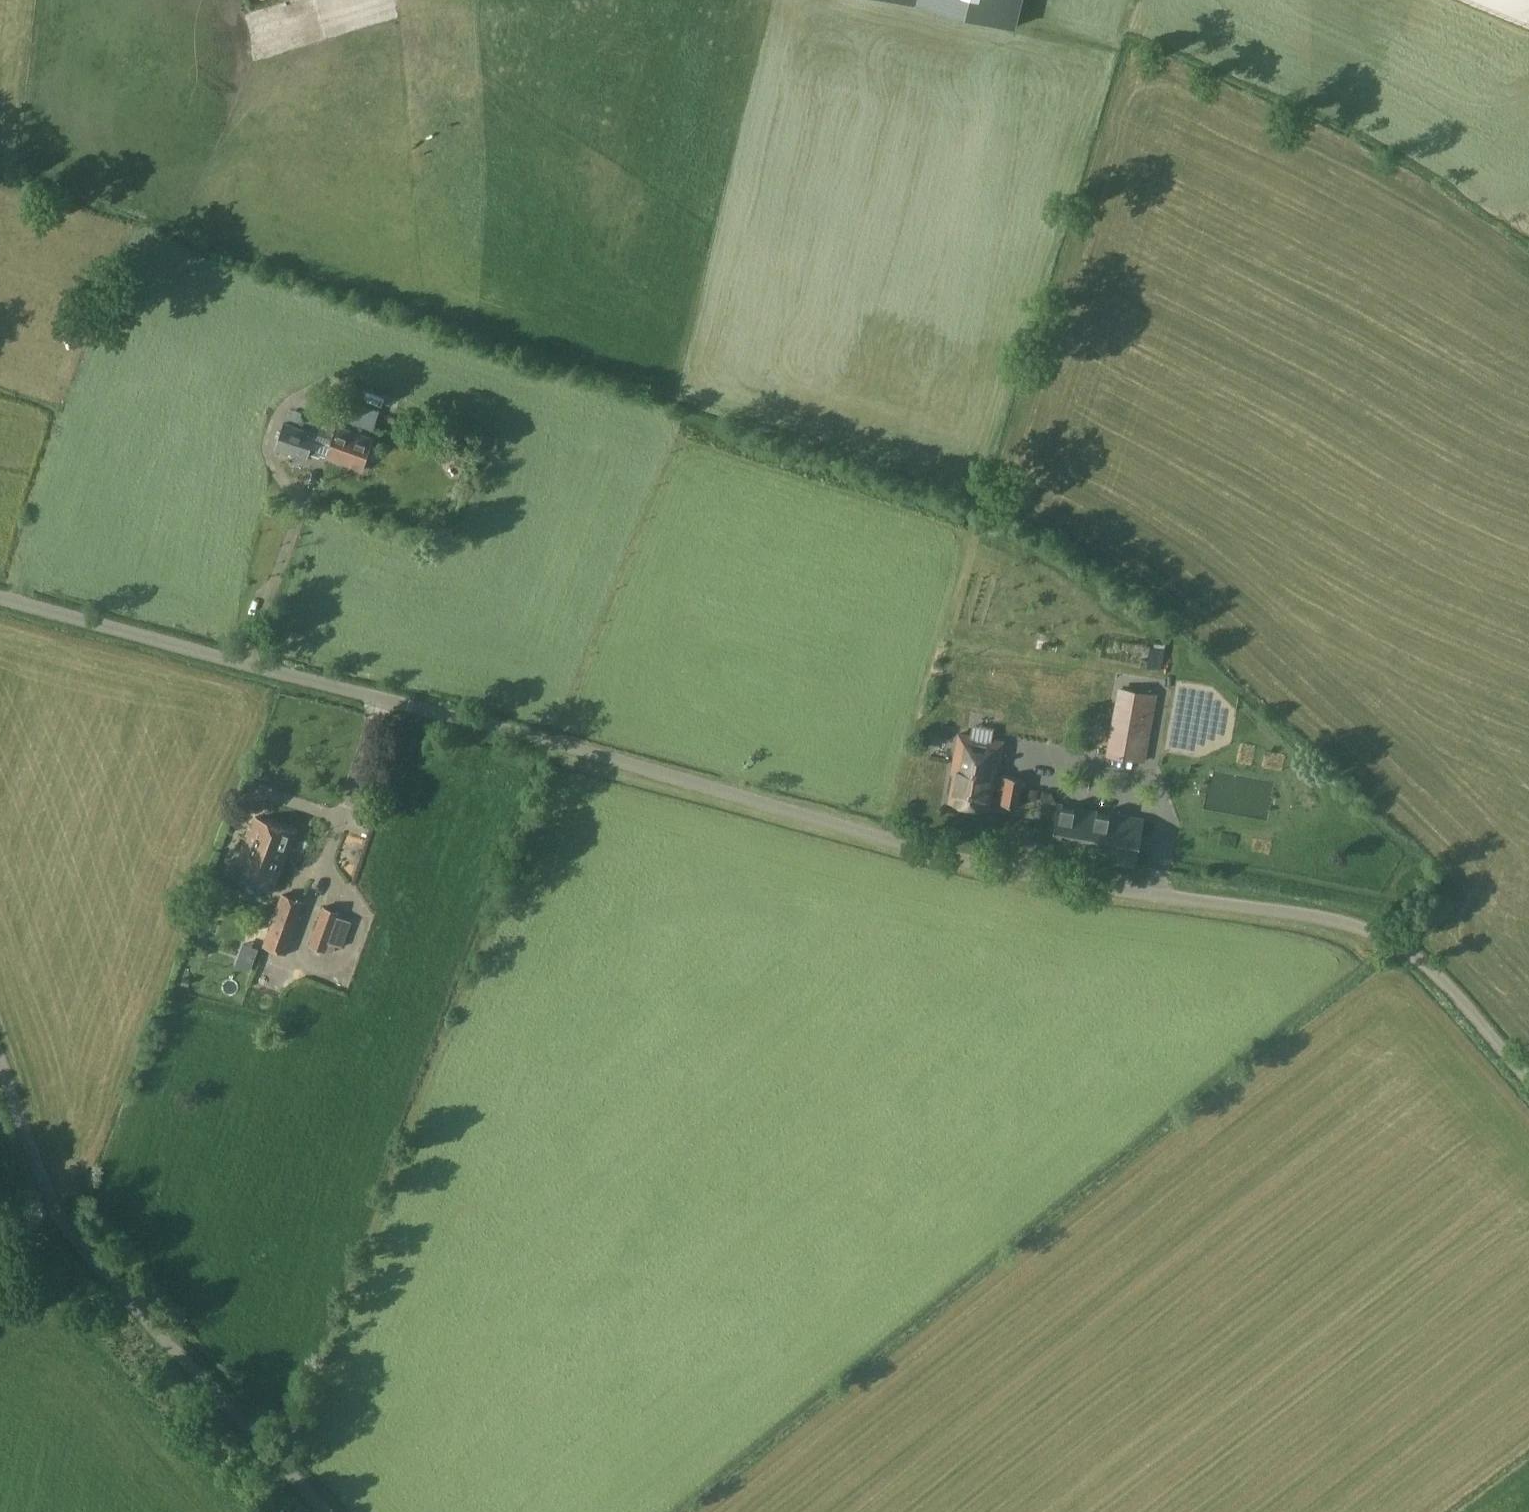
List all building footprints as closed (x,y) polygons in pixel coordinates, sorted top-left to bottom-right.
[(1015,27),(1022,0),(905,0),(1015,27)] [(308,4),(296,11),(305,27),(316,21),(308,4)] [(353,404),(347,420),(373,430),(379,413),(353,404)] [(362,471),(373,439),(335,426),(334,429),(321,424),(318,434),(284,423),(275,449),(308,460),(311,450),(328,456),(327,459),(362,471)] [(1150,645),(1146,666),(1161,669),(1165,648),(1165,644),(1154,642),(1153,646),(1150,645)] [(1143,761),(1155,694),(1122,688),(1110,755),(1143,761)] [(954,772),(949,801),(989,808),(993,785),(1005,787),(1002,803),(1017,806),(1022,779),(1007,776),(1006,778),(994,776),(997,764),(999,764),(1003,742),(991,739),(993,729),(973,725),(971,736),(959,734),(952,772),(954,772)] [(1139,819),(1144,806),(1124,798),(1119,811),(1139,819)] [(1145,820),(1124,816),(1058,804),(1049,853),(1135,869),(1145,820)] [(255,818),(238,867),(245,869),(241,879),(273,891),(277,881),(296,830),(255,818)] [(286,952),(304,905),(281,896),(262,943),(286,952)] [(340,947),(350,919),(337,915),(338,912),(322,907),(309,948),(324,953),(328,943),(340,947)] [(243,943),(235,966),(250,971),(258,948),(243,943)] [(292,973),(293,960),(277,959),(277,952),(272,952),(271,962),(256,960),(254,982),(272,983),(273,971),(292,973)] [(295,996),(303,1008),(315,1000),(307,988),(295,996)]
